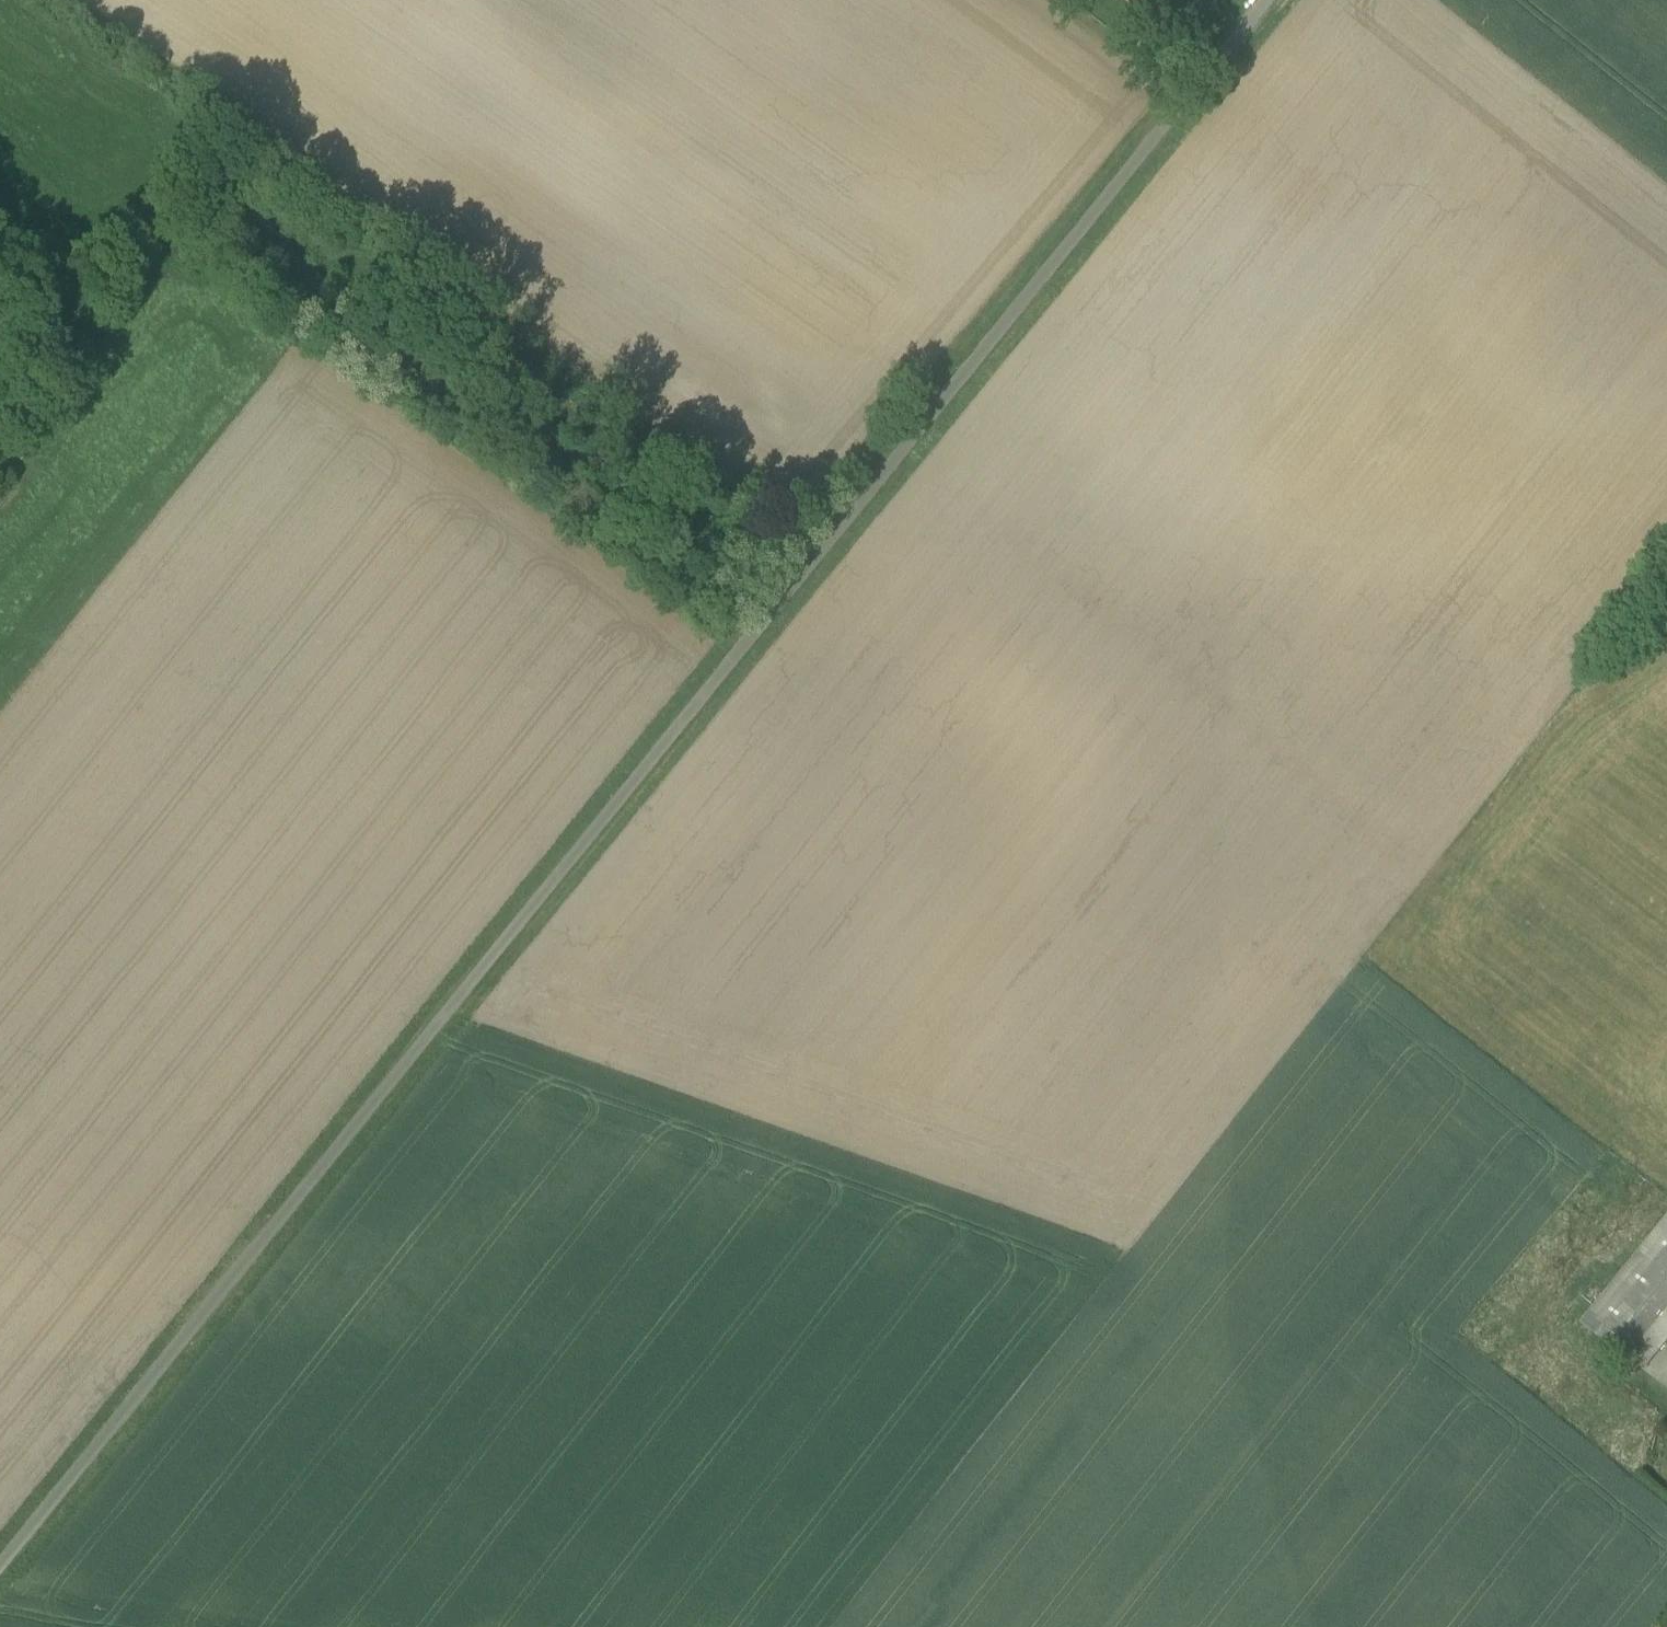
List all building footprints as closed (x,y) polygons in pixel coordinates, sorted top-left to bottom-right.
[(1584,1323),(1642,1370),(1657,1352),(1629,1328),(1666,1281),(1666,1221),(1584,1323)] [(1629,1328),(1657,1352),(1666,1340),(1666,1281),(1629,1328)]
